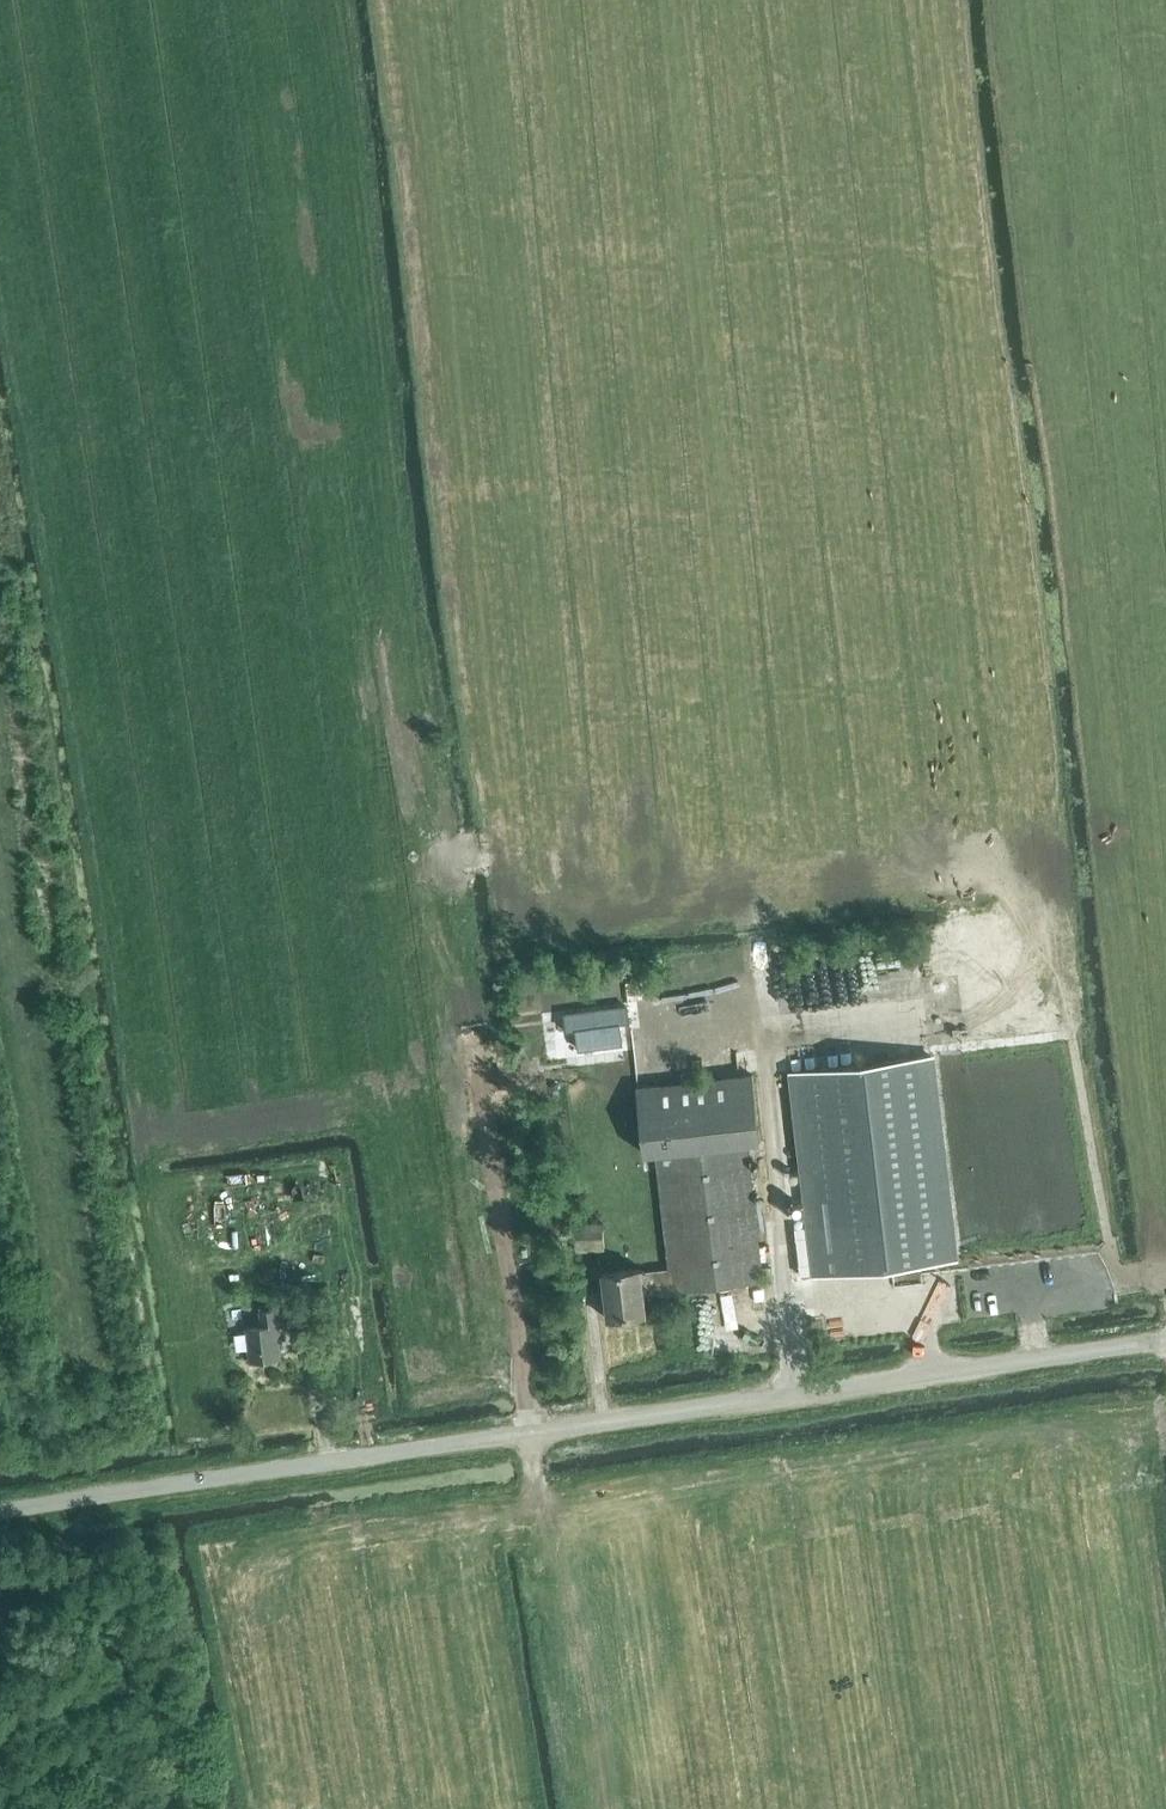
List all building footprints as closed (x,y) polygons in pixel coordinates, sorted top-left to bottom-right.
[(628,1006),(564,1013),(566,1030),(576,1029),(579,1049),(622,1044),(620,1024),(630,1022),(628,1006)] [(955,1259),(931,1055),(792,1071),(815,1275),(955,1259)] [(747,1140),(760,1139),(752,1072),(636,1085),(644,1152),(655,1150),(669,1267),(641,1270),(640,1267),(602,1272),(607,1316),(645,1312),(643,1291),(672,1288),(672,1289),(763,1280),(747,1140)] [(575,1248),(604,1245),(602,1221),(573,1224),(575,1248)] [(317,1327),(314,1298),(286,1301),(290,1330),(317,1327)] [(278,1323),(280,1323),(278,1307),(261,1309),(262,1323),(247,1325),(250,1358),(281,1355),(278,1323)]
